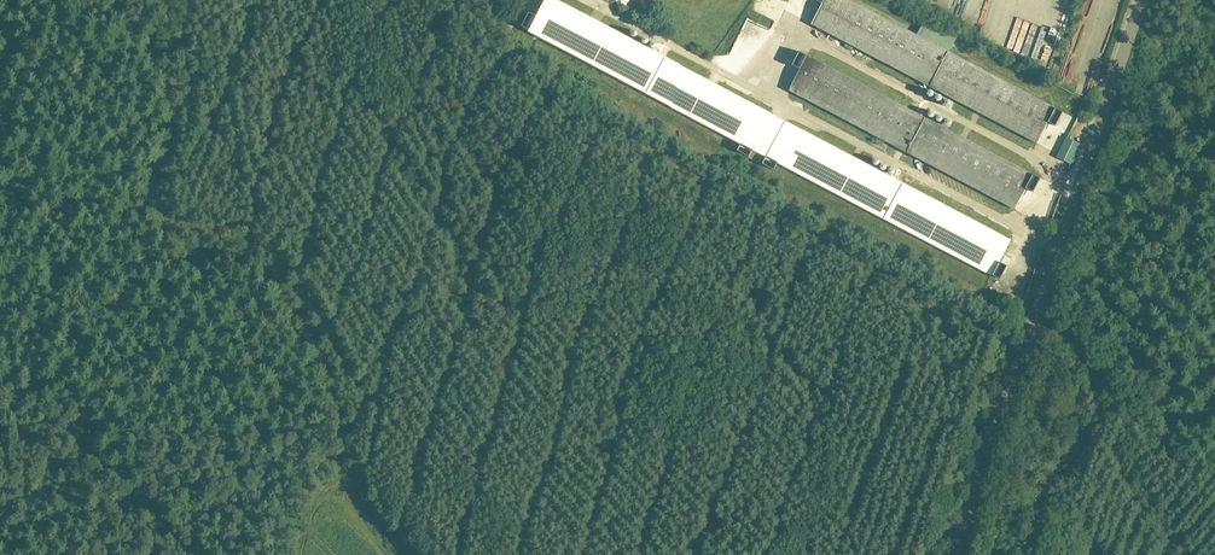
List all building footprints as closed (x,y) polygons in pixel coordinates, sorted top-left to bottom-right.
[(528,31),(994,280),(1014,243),(560,0),(545,0),(528,31)] [(815,25),(1041,146),(1062,108),(861,0),(828,0),(815,25)] [(809,55),(790,94),(1015,207),(1034,168),(809,55)]
